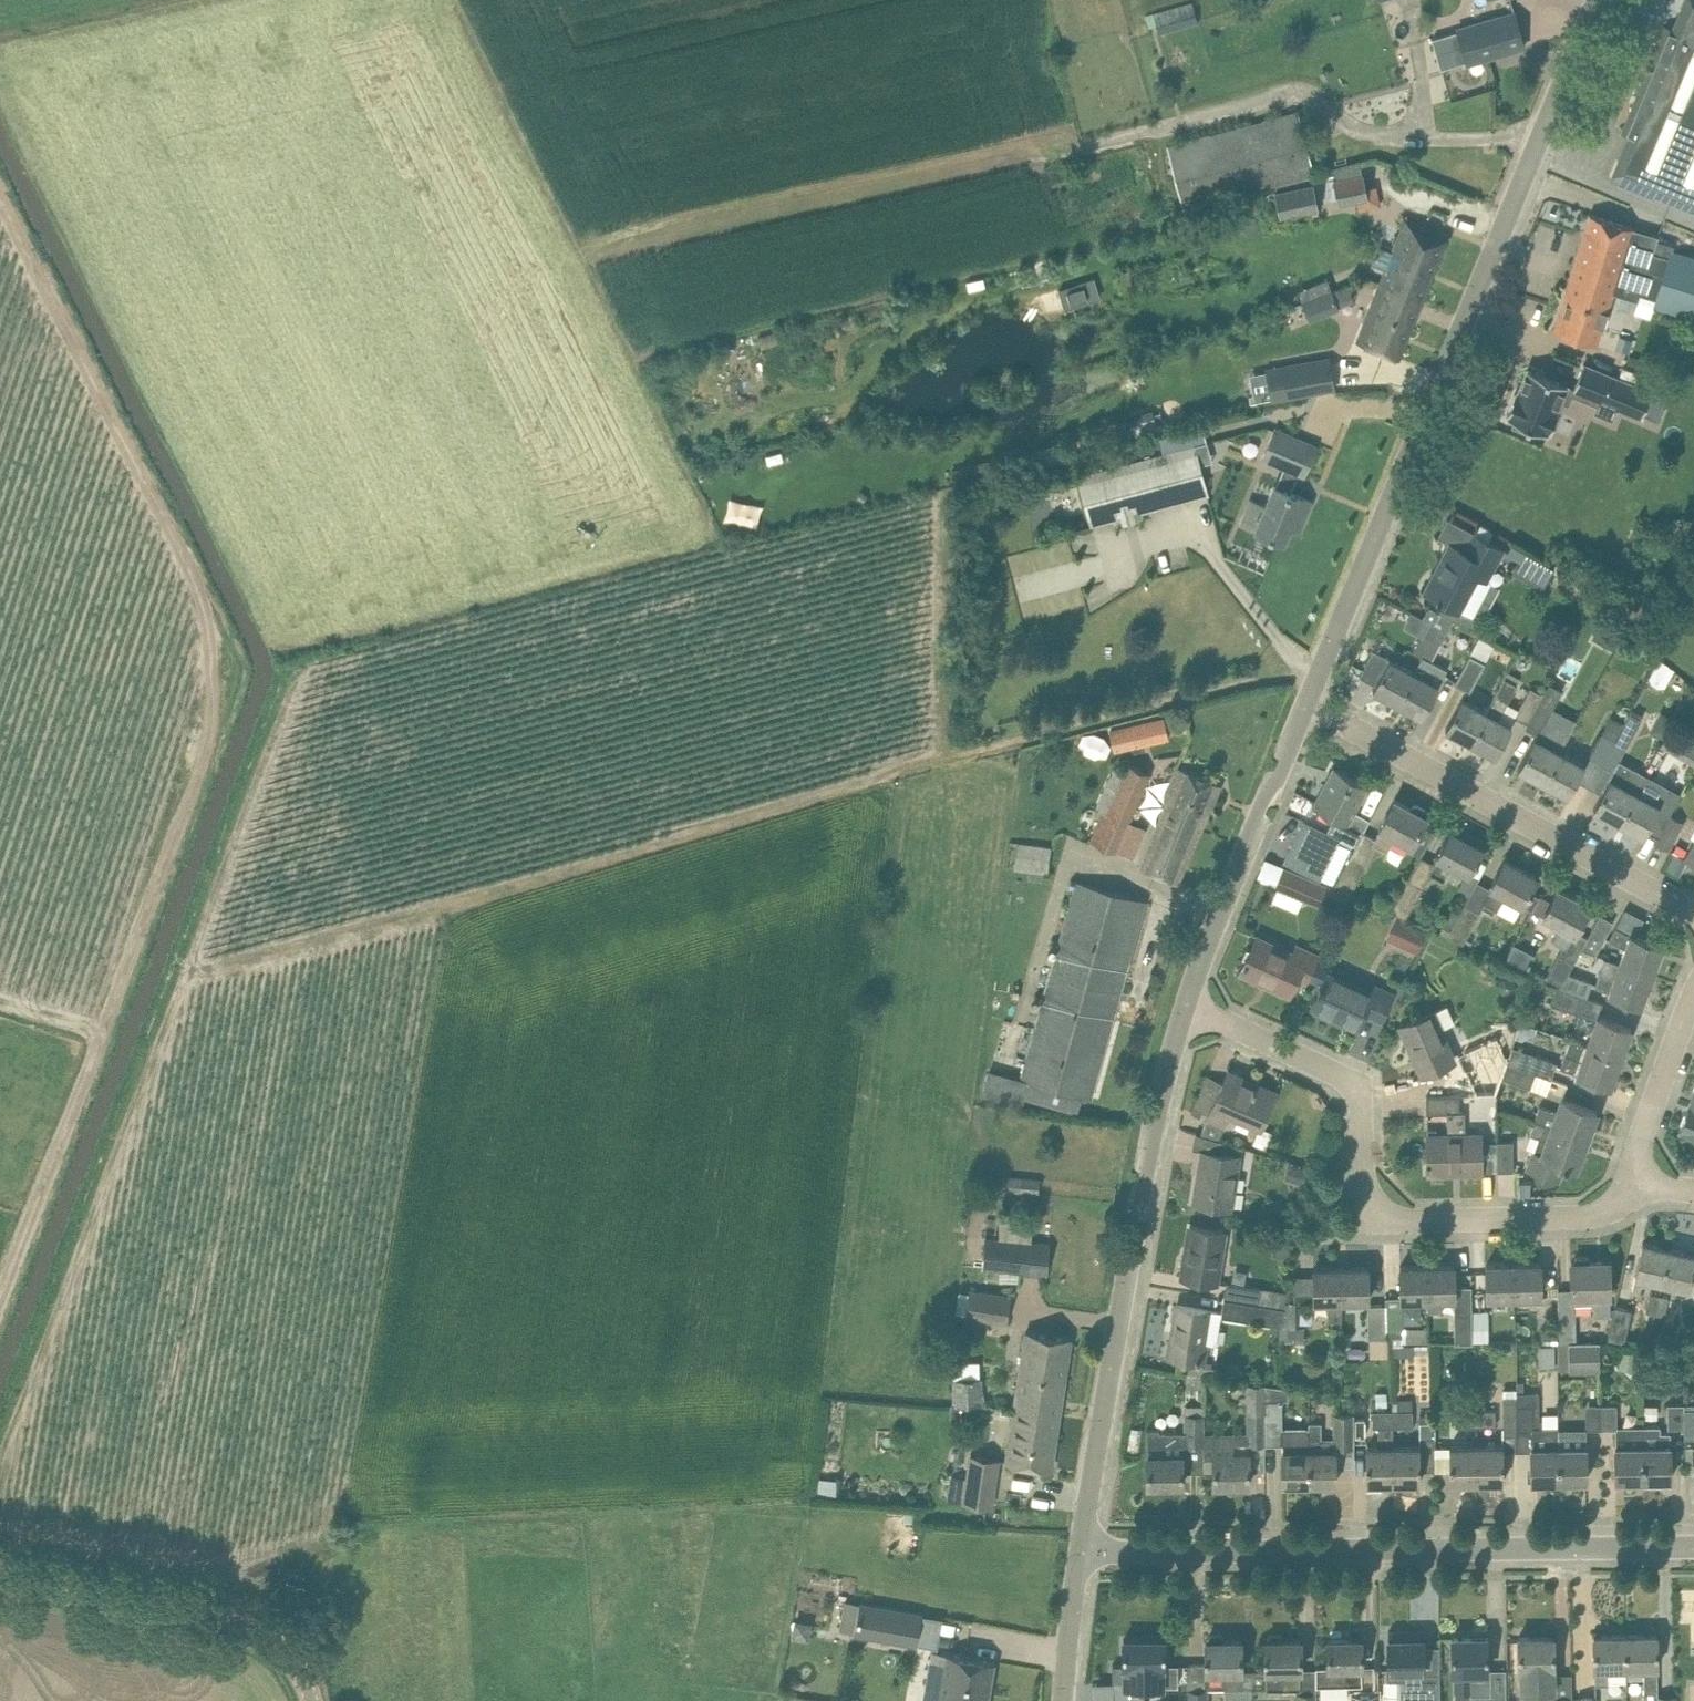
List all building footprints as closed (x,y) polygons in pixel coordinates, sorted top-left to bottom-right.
[(1612,178),(1655,196),(1656,192),(1693,209),(1693,0),(1685,0),(1673,28),(1667,26),(1654,58),(1651,57),(1645,70),(1648,71),(1624,131),(1630,133),(1612,178)] [(1199,21),(1193,2),(1155,13),(1160,32),(1199,21)] [(1525,44),(1515,10),(1458,27),(1468,61),(1525,44)] [(1368,195),(1366,186),(1363,174),(1334,179),(1339,202),(1356,198),(1368,195)] [(1319,211),(1313,184),(1276,191),(1281,214),(1311,207),(1312,212),(1319,211)] [(1673,250),(1675,245),(1657,239),(1658,235),(1590,213),(1570,276),(1613,289),(1612,291),(1638,299),(1641,288),(1657,293),(1653,305),(1693,317),(1693,257),(1673,250)] [(1405,218),(1380,279),(1424,297),(1448,236),(1405,218)] [(1096,275),(1059,286),(1066,307),(1103,296),(1096,275)] [(1613,289),(1570,276),(1554,327),(1597,340),(1612,291),(1613,289)] [(1400,358),(1424,297),(1380,279),(1356,340),(1400,358)] [(1310,316),(1338,305),(1332,291),(1304,302),(1310,316)] [(1620,334),(1616,347),(1629,351),(1633,338),(1620,334)] [(1329,359),(1268,370),(1273,398),(1334,387),(1329,359)] [(1584,363),(1574,388),(1599,398),(1593,414),(1611,421),(1617,405),(1642,416),(1652,391),(1584,363)] [(1508,416),(1515,419),(1513,425),(1527,430),(1529,425),(1547,432),(1548,429),(1550,430),(1559,410),(1557,409),(1567,384),(1528,368),(1518,393),(1516,392),(1507,412),(1510,413),(1508,416)] [(1291,492),(1299,472),(1304,474),(1316,445),(1275,428),(1263,456),(1285,466),(1277,487),(1274,486),(1266,504),(1250,497),(1240,522),(1285,541),(1292,525),(1301,529),(1312,501),(1291,492)] [(1080,476),(1092,524),(1207,493),(1194,446),(1080,476)] [(1441,610),(1446,613),(1469,624),(1491,582),(1486,579),(1503,548),(1473,532),(1464,550),(1455,545),(1440,573),(1436,570),(1425,590),(1437,596),(1436,598),(1439,600),(1440,598),(1446,601),(1441,610)] [(1068,540),(1013,549),(1024,618),(1085,608),(1081,582),(1106,578),(1102,553),(1071,558),(1068,540)] [(1553,566),(1509,543),(1505,552),(1521,559),(1513,575),(1541,589),(1553,566)] [(1431,621),(1427,627),(1435,631),(1446,613),(1441,610),(1441,612),(1429,605),(1423,617),(1431,621)] [(1432,660),(1448,630),(1455,618),(1469,625),(1469,624),(1446,613),(1435,631),(1422,655),(1432,660)] [(1422,655),(1435,631),(1427,627),(1424,633),(1423,633),(1414,651),(1422,655)] [(1373,688),(1398,702),(1414,671),(1374,650),(1360,676),(1375,684),(1373,688)] [(1455,684),(1470,692),(1485,660),(1470,654),(1455,684)] [(1414,671),(1398,702),(1423,715),(1448,669),(1432,660),(1422,655),(1414,671)] [(1661,661),(1653,681),(1665,687),(1674,667),(1661,661)] [(1487,711),(1471,741),(1495,755),(1512,724),(1500,718),(1518,684),(1505,677),(1487,711)] [(1543,694),(1527,724),(1539,730),(1535,738),(1519,767),(1543,780),(1570,731),(1547,718),(1563,690),(1549,683),(1543,694)] [(1514,717),(1527,724),(1543,694),(1530,687),(1514,717)] [(1446,728),(1471,741),(1487,711),(1462,697),(1446,728)] [(1635,792),(1645,773),(1620,759),(1644,714),(1631,708),(1615,739),(1601,764),(1613,771),(1594,808),(1620,822),(1636,792),(1635,792)] [(1168,736),(1164,717),(1111,730),(1115,749),(1168,736)] [(1670,729),(1664,740),(1682,750),(1688,739),(1670,729)] [(1570,731),(1543,780),(1568,794),(1584,764),(1560,751),(1571,731),(1570,731)] [(1601,764),(1615,739),(1602,732),(1589,758),(1601,764)] [(1091,840),(1117,851),(1150,772),(1128,763),(1124,772),(1115,768),(1095,809),(1103,812),(1091,840)] [(1328,829),(1355,844),(1356,845),(1370,819),(1354,810),(1368,786),(1369,786),(1370,785),(1333,765),(1312,804),(1339,819),(1333,831),(1328,828),(1328,829)] [(1168,800),(1139,867),(1178,883),(1210,808),(1211,808),(1222,784),(1177,766),(1164,799),(1168,800)] [(1636,792),(1620,822),(1629,827),(1627,830),(1642,838),(1644,835),(1670,789),(1645,775),(1636,792)] [(1423,850),(1433,832),(1422,825),(1427,817),(1426,816),(1428,813),(1427,809),(1418,804),(1413,805),(1411,808),(1395,799),(1380,827),(1381,827),(1373,842),(1388,850),(1397,835),(1423,850)] [(1683,822),(1669,814),(1655,841),(1668,848),(1683,822)] [(1304,820),(1284,860),(1320,878),(1340,838),(1304,820)] [(1466,838),(1451,830),(1437,856),(1438,857),(1431,871),(1445,879),(1454,864),(1469,872),(1485,842),(1468,833),(1466,838)] [(1048,871),(1052,844),(1018,840),(1015,867),(1048,871)] [(1367,863),(1350,853),(1342,870),(1334,886),(1333,887),(1351,896),(1367,863)] [(1491,886),(1492,887),(1483,902),(1485,903),(1496,909),(1498,910),(1506,896),(1532,909),(1540,895),(1531,891),(1533,889),(1531,888),(1537,876),(1505,859),(1491,886)] [(1331,863),(1322,878),(1334,886),(1342,870),(1331,863)] [(1322,883),(1303,875),(1283,867),(1275,885),(1306,898),(1322,905),(1324,900),(1343,907),(1348,895),(1322,883)] [(1409,879),(1399,896),(1392,909),(1407,918),(1424,887),(1409,879)] [(1092,1097),(1147,900),(1077,880),(1022,1075),(990,1067),(982,1094),(1025,1106),(1026,1099),(1080,1114),(1084,1096),(1092,1097)] [(1540,895),(1532,909),(1562,926),(1555,940),(1567,947),(1589,905),(1558,888),(1551,901),(1540,895)] [(1399,896),(1389,890),(1381,903),(1392,909),(1399,896)] [(1465,903),(1459,914),(1456,919),(1449,933),(1448,935),(1464,942),(1481,911),(1465,903)] [(1485,903),(1483,907),(1493,913),(1496,909),(1485,903)] [(1600,913),(1588,936),(1581,948),(1582,949),(1596,954),(1614,921),(1600,913)] [(1449,933),(1456,919),(1448,914),(1441,930),(1449,933)] [(1398,917),(1387,938),(1419,951),(1428,930),(1398,917)] [(1626,948),(1620,963),(1652,974),(1663,945),(1631,933),(1630,934),(1616,926),(1609,938),(1626,948)] [(1292,951),(1259,936),(1258,935),(1246,960),(1245,959),(1243,964),(1244,965),(1241,971),(1263,981),(1264,977),(1289,989),(1287,993),(1289,994),(1297,976),(1307,981),(1319,953),(1296,942),(1292,951)] [(1526,969),(1533,955),(1513,944),(1505,960),(1526,969)] [(1568,973),(1574,961),(1559,953),(1547,976),(1562,984),(1568,973)] [(1652,974),(1620,963),(1615,977),(1600,972),(1595,986),(1641,1003),(1652,974)] [(1326,972),(1320,984),(1318,989),(1320,990),(1313,1005),(1357,1025),(1365,1010),(1382,1018),(1393,993),(1375,985),(1371,993),(1326,972)] [(1568,973),(1562,984),(1581,993),(1588,995),(1592,982),(1584,979),(1568,973)] [(1557,985),(1550,1002),(1575,1011),(1581,993),(1562,984),(1560,986),(1557,985)] [(1593,1029),(1588,1044),(1621,1056),(1631,1027),(1581,1009),(1576,1022),(1593,1029)] [(1433,1010),(1421,1016),(1401,1025),(1409,1043),(1412,1041),(1425,1071),(1422,1072),(1422,1073),(1455,1059),(1433,1010)] [(1502,1077),(1507,1061),(1496,1035),(1458,1052),(1476,1093),(1496,1093),(1502,1077)] [(1621,1056),(1588,1044),(1571,1038),(1566,1052),(1565,1052),(1559,1067),(1610,1085),(1621,1056)] [(1551,1078),(1557,1061),(1513,1046),(1512,1048),(1507,1061),(1502,1077),(1531,1087),(1536,1073),(1551,1078)] [(1208,1119),(1201,1134),(1218,1139),(1230,1111),(1261,1125),(1276,1090),(1275,1089),(1274,1093),(1243,1080),(1245,1076),(1229,1069),(1224,1081),(1210,1113),(1207,1118),(1208,1119)] [(1482,1132),(1466,1132),(1465,1110),(1461,1110),(1460,1093),(1427,1095),(1427,1113),(1447,1112),(1448,1133),(1427,1134),(1428,1159),(1427,1159),(1427,1164),(1428,1164),(1429,1172),(1482,1171),(1482,1132)] [(1540,1104),(1534,1119),(1587,1137),(1597,1110),(1562,1097),(1557,1110),(1540,1104)] [(1689,1104),(1679,1130),(1693,1136),(1693,1105),(1689,1104)] [(1587,1137),(1534,1119),(1530,1131),(1547,1137),(1541,1152),(1534,1150),(1528,1167),(1559,1178),(1564,1163),(1568,1165),(1569,1163),(1576,1166),(1587,1137)] [(1497,1141),(1498,1170),(1514,1170),(1513,1140),(1497,1141)] [(1194,1201),(1216,1205),(1231,1207),(1240,1155),(1202,1149),(1194,1201)] [(1036,1192),(1037,1177),(1005,1175),(1004,1190),(1036,1192)] [(1182,1276),(1204,1280),(1217,1282),(1225,1231),(1194,1226),(1189,1256),(1185,1255),(1182,1276)] [(986,1263),(1047,1269),(1049,1243),(988,1237),(986,1263)] [(1671,1248),(1643,1241),(1635,1275),(1663,1281),(1671,1248)] [(1671,1248),(1663,1281),(1690,1288),(1693,1271),(1693,1253),(1671,1248)] [(1573,1302),(1592,1302),(1592,1315),(1611,1314),(1610,1261),(1572,1261),(1572,1295),(1573,1295),(1573,1302)] [(1541,1262),(1514,1263),(1515,1296),(1542,1295),(1541,1262)] [(1515,1296),(1514,1263),(1487,1263),(1487,1296),(1515,1296)] [(1428,1265),(1428,1298),(1429,1310),(1443,1310),(1442,1298),(1455,1298),(1455,1264),(1428,1265)] [(1401,1299),(1428,1298),(1428,1265),(1400,1265),(1401,1299)] [(1368,1266),(1341,1267),(1342,1300),(1369,1299),(1368,1266)] [(1342,1300),(1341,1267),(1314,1267),(1315,1301),(1329,1300),(1329,1319),(1342,1319),(1342,1300)] [(1296,1297),(1311,1297),(1311,1275),(1296,1276),(1296,1297)] [(1287,1291),(1227,1281),(1225,1296),(1285,1306),(1287,1291)] [(968,1315),(1007,1320),(1010,1294),(972,1289),(968,1315)] [(1650,1292),(1646,1311),(1655,1313),(1655,1312),(1660,1294),(1650,1292)] [(1669,1295),(1660,1294),(1655,1312),(1655,1313),(1654,1322),(1664,1323),(1669,1295)] [(1285,1306),(1225,1296),(1222,1315),(1283,1323),(1285,1306)] [(1400,1303),(1385,1304),(1386,1337),(1403,1336),(1403,1326),(1400,1326),(1400,1303)] [(1204,1342),(1209,1309),(1177,1304),(1169,1355),(1183,1357),(1182,1363),(1205,1366),(1209,1342),(1204,1342)] [(1386,1337),(1385,1304),(1368,1304),(1369,1337),(1386,1337)] [(1608,1337),(1625,1342),(1633,1308),(1615,1304),(1608,1337)] [(1473,1307),(1473,1314),(1474,1337),(1489,1337),(1488,1327),(1485,1327),(1485,1307),(1473,1307)] [(1473,1342),(1472,1310),(1455,1310),(1455,1343),(1473,1342)] [(1576,1310),(1560,1311),(1561,1341),(1578,1340),(1576,1310)] [(1409,1339),(1428,1340),(1429,1327),(1410,1325),(1409,1339)] [(1292,1326),(1292,1336),(1305,1336),(1305,1326),(1292,1326)] [(1541,1327),(1541,1338),(1557,1338),(1557,1327),(1541,1327)] [(1026,1332),(1015,1408),(1059,1414),(1070,1339),(1026,1332)] [(1558,1342),(1557,1369),(1600,1370),(1601,1339),(1578,1340),(1561,1341),(1558,1342)] [(1556,1365),(1555,1344),(1538,1344),(1539,1366),(1556,1365)] [(1619,1368),(1636,1369),(1638,1349),(1621,1347),(1619,1368)] [(1187,1373),(1186,1384),(1205,1386),(1206,1374),(1187,1373)] [(952,1377),(954,1404),(983,1404),(982,1377),(952,1377)] [(1267,1399),(1267,1383),(1267,1382),(1248,1383),(1248,1393),(1249,1431),(1204,1432),(1204,1444),(1204,1471),(1204,1468),(1214,1468),(1214,1483),(1250,1483),(1249,1443),(1266,1443),(1267,1399)] [(1288,1399),(1288,1387),(1267,1383),(1267,1399),(1282,1399),(1288,1399)] [(1518,1428),(1517,1390),(1517,1388),(1503,1388),(1504,1428),(1518,1428)] [(1524,1390),(1517,1390),(1518,1428),(1539,1428),(1538,1390),(1524,1390)] [(1394,1425),(1413,1425),(1412,1398),(1397,1399),(1398,1410),(1394,1410),(1394,1425)] [(1282,1399),(1267,1399),(1266,1443),(1282,1443),(1282,1427),(1282,1399)] [(1476,1425),(1476,1408),(1469,1409),(1469,1399),(1462,1399),(1462,1409),(1456,1409),(1457,1425),(1476,1425)] [(1685,1402),(1668,1403),(1668,1427),(1685,1427),(1685,1408),(1685,1402)] [(1617,1403),(1600,1404),(1601,1427),(1616,1427),(1616,1425),(1618,1425),(1617,1403)] [(1204,1444),(1204,1432),(1203,1432),(1203,1424),(1204,1424),(1204,1404),(1186,1404),(1186,1414),(1186,1431),(1159,1432),(1159,1428),(1147,1428),(1148,1484),(1183,1484),(1183,1456),(1187,1456),(1187,1444),(1204,1444)] [(1685,1408),(1685,1427),(1685,1437),(1693,1437),(1693,1407),(1685,1408)] [(1059,1414),(1015,1408),(1007,1460),(1051,1467),(1059,1414)] [(1496,1408),(1476,1408),(1476,1425),(1497,1424),(1496,1408)] [(1451,1409),(1437,1410),(1437,1436),(1451,1436),(1451,1409)] [(1394,1446),(1394,1425),(1394,1410),(1374,1411),(1373,1425),(1380,1426),(1379,1446),(1366,1446),(1367,1482),(1394,1481),(1393,1446),(1394,1446)] [(1355,1413),(1335,1413),(1335,1445),(1355,1445),(1355,1413)] [(1322,1436),(1322,1421),(1309,1421),(1309,1426),(1310,1482),(1336,1482),(1336,1449),(1329,1449),(1330,1436),(1322,1436)] [(1661,1424),(1643,1425),(1644,1479),(1645,1479),(1645,1484),(1661,1484),(1661,1478),(1671,1478),(1671,1456),(1671,1444),(1671,1432),(1661,1432),(1661,1424)] [(1559,1480),(1559,1425),(1542,1426),(1542,1432),(1532,1432),(1533,1446),(1532,1446),(1532,1480),(1559,1480)] [(1559,1425),(1559,1480),(1587,1479),(1587,1431),(1560,1432),(1559,1425)] [(1616,1445),(1615,1445),(1616,1457),(1616,1479),(1644,1479),(1643,1425),(1618,1425),(1616,1425),(1616,1427),(1616,1445)] [(1282,1443),(1283,1482),(1310,1482),(1309,1426),(1282,1427),(1282,1443)] [(1477,1481),(1477,1445),(1450,1446),(1450,1481),(1477,1481)] [(1504,1445),(1477,1445),(1477,1481),(1504,1480),(1504,1445)] [(1421,1446),(1394,1446),(1393,1446),(1394,1481),(1421,1481),(1421,1446)] [(964,1500),(992,1505),(999,1459),(971,1454),(964,1500)] [(917,1644),(922,1613),(860,1602),(854,1632),(917,1644)] [(796,1620),(793,1634),(808,1637),(811,1622),(796,1620)] [(1411,1630),(1389,1631),(1389,1679),(1405,1679),(1405,1687),(1401,1687),(1401,1700),(1440,1700),(1440,1673),(1423,1673),(1423,1668),(1424,1668),(1424,1637),(1411,1637),(1411,1630)] [(1266,1670),(1252,1670),(1252,1687),(1253,1687),(1267,1687),(1267,1688),(1301,1688),(1301,1670),(1302,1670),(1302,1639),(1284,1639),(1284,1636),(1281,1632),(1270,1633),(1267,1636),(1267,1639),(1266,1639),(1266,1670)] [(1206,1640),(1207,1663),(1207,1670),(1224,1670),(1225,1688),(1252,1688),(1252,1687),(1252,1670),(1242,1670),(1242,1640),(1224,1640),(1224,1636),(1221,1633),(1211,1633),(1208,1636),(1208,1640),(1206,1640)] [(1626,1634),(1594,1635),(1595,1657),(1595,1667),(1595,1684),(1609,1683),(1609,1680),(1627,1679),(1627,1666),(1626,1634)] [(1626,1634),(1627,1666),(1644,1666),(1644,1683),(1644,1700),(1676,1700),(1676,1695),(1658,1696),(1658,1683),(1658,1666),(1658,1656),(1658,1634),(1626,1634)] [(1522,1688),(1555,1688),(1554,1635),(1519,1636),(1519,1667),(1522,1667),(1522,1688)] [(1452,1637),(1453,1659),(1453,1670),(1455,1670),(1456,1691),(1471,1690),(1471,1694),(1492,1694),(1491,1668),(1488,1668),(1488,1636),(1452,1637)] [(1353,1692),(1362,1692),(1362,1638),(1328,1639),(1329,1665),(1316,1665),(1317,1684),(1348,1684),(1348,1692),(1353,1692)] [(1124,1661),(1111,1661),(1111,1684),(1178,1685),(1178,1661),(1165,1661),(1165,1639),(1124,1639),(1124,1661)] [(995,1661),(948,1653),(948,1654),(932,1651),(928,1675),(943,1678),(939,1700),(988,1700),(995,1661)] [(1207,1670),(1207,1663),(1189,1664),(1189,1700),(1207,1700),(1207,1670)] [(1296,1700),(1317,1700),(1317,1692),(1296,1692),(1296,1700)] [(1379,1692),(1362,1692),(1353,1692),(1353,1700),(1379,1700),(1379,1692)]
